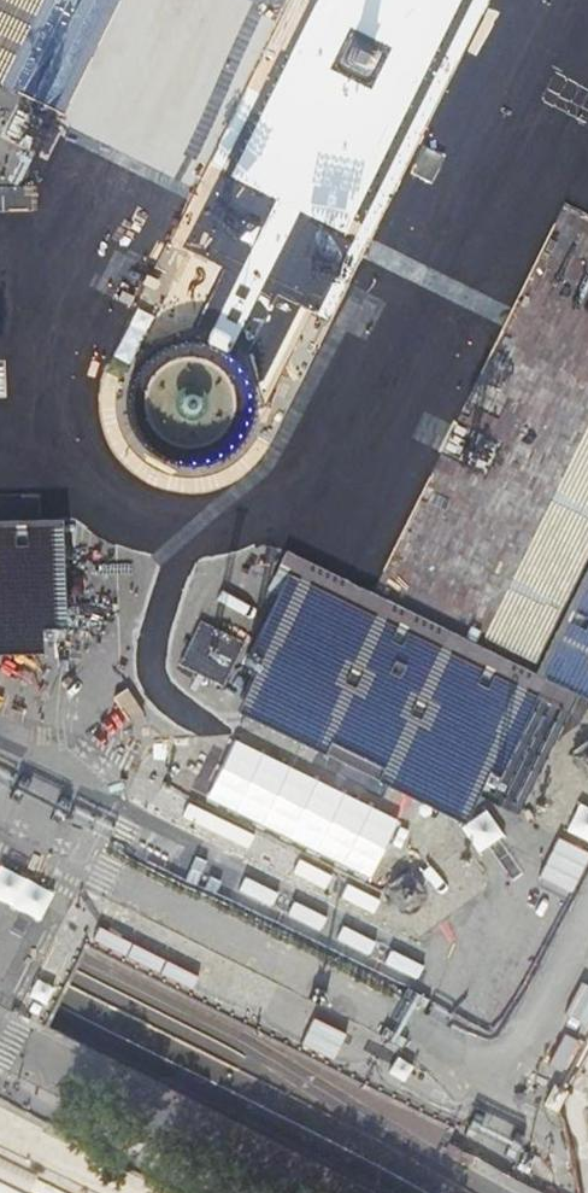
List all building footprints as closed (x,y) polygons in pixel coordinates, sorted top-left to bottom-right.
[(376,53),(354,42),(344,63),(365,74),(376,53)]
